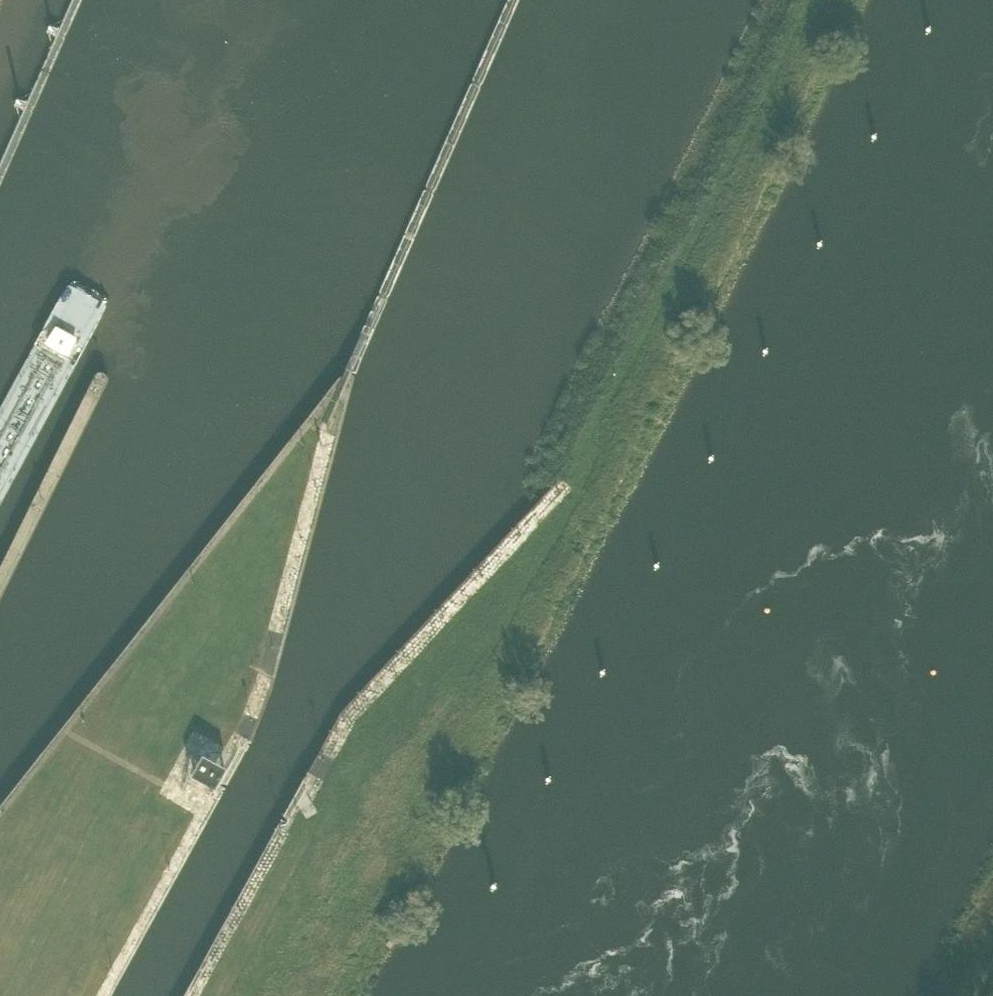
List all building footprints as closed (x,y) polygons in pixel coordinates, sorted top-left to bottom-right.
[(217,792),(229,770),(204,757),(192,778),(217,792)]
